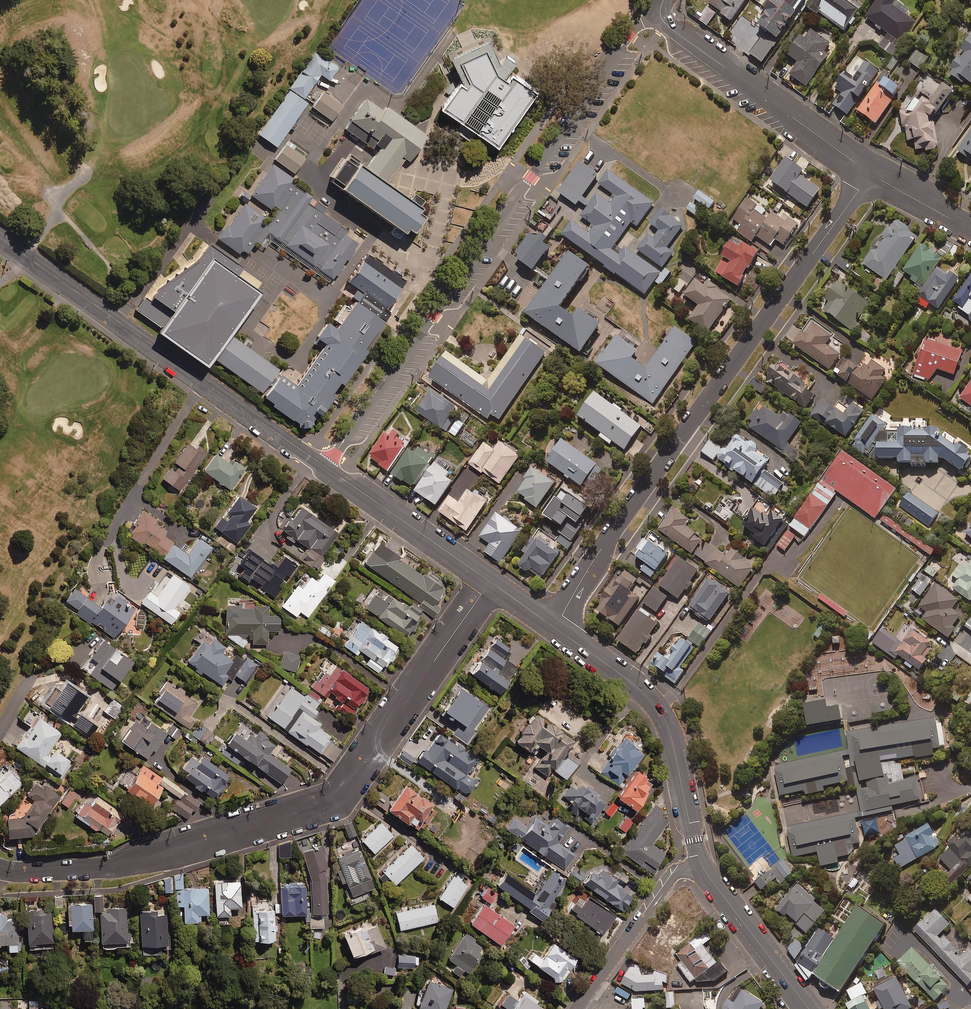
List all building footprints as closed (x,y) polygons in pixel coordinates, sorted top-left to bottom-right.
[(706,6),(732,24),(749,0),(711,0),(706,6)] [(786,0),(779,0),(759,29),(770,36),(765,44),(762,42),(752,57),(764,65),(801,10),(786,0)] [(850,26),(853,28),(857,22),(855,20),(864,7),(854,0),(820,0),(811,12),(819,18),(821,15),(846,33),(850,26)] [(894,0),(881,0),(867,19),(889,35),(880,48),(893,58),(917,24),(909,18),(912,13),(894,0)] [(831,46),(809,30),(789,57),(800,65),(791,77),(807,89),(830,58),(825,55),(831,46)] [(463,69),(444,94),(500,136),(540,81),(512,60),(499,61),(489,36),(454,56),(463,69)] [(962,51),(964,53),(948,74),(964,86),(967,83),(970,86),(970,39),(962,51)] [(343,59),(323,45),(307,68),(320,77),(326,67),(334,73),(343,59)] [(930,59),(918,51),(910,63),(922,71),(930,59)] [(880,74),(866,63),(853,80),(847,76),(837,90),(842,94),(833,106),(847,116),(880,74)] [(322,82),(306,70),(262,131),(279,143),(322,82)] [(891,75),(887,73),(872,94),(872,95),(859,114),(877,127),(902,92),(887,81),(891,75)] [(928,79),(922,74),(917,80),(923,85),(928,79)] [(348,99),(327,84),(314,102),(335,117),(348,99)] [(929,105),(921,99),(916,106),(912,103),(906,112),(904,111),(901,113),(904,129),(906,128),(909,143),(915,142),(917,152),(927,150),(928,154),(941,151),(936,127),(933,125),(955,92),(944,84),(929,105)] [(430,135),(370,92),(348,124),(381,147),(370,162),(352,149),(333,176),(411,232),(430,205),(393,178),(409,156),(413,159),(430,135)] [(312,151),(294,138),(279,158),(297,172),(312,151)] [(959,154),(970,162),(970,138),(959,154)] [(794,151),(785,145),(780,153),(788,158),(794,151)] [(295,173),(271,155),(250,185),(274,202),(295,173)] [(805,175),(788,163),(773,184),(809,210),(822,192),(802,179),(805,175)] [(559,196),(578,208),(581,204),(588,209),(591,204),(584,199),(599,178),(580,166),(559,196)] [(588,209),(581,218),(593,226),(588,233),(573,223),(562,238),(606,269),(605,271),(617,279),(618,278),(646,297),(655,283),(661,288),(671,274),(665,269),(662,274),(626,249),(620,257),(614,252),(621,242),(627,246),(634,235),(628,231),(632,225),(638,229),(656,204),(609,172),(599,186),(614,196),(609,203),(597,195),(591,204),(588,209)] [(314,196),(296,183),(256,238),(269,247),(278,233),(284,237),(314,196)] [(720,195),(708,186),(704,191),(717,200),(720,195)] [(272,211),(246,193),(222,227),(247,245),(272,211)] [(716,203),(701,193),(695,200),(710,211),(716,203)] [(780,221),(750,200),(735,222),(743,228),(739,234),(753,244),(757,238),(772,248),(777,241),(785,247),(799,226),(784,215),(780,221)] [(708,214),(692,203),(687,211),(703,221),(708,214)] [(683,227),(661,211),(651,226),(659,232),(654,240),(649,236),(638,251),(663,269),(674,254),(667,249),(683,227)] [(330,236),(304,217),(288,240),(314,258),(330,236)] [(919,238),(898,222),(891,231),(888,229),(877,244),(879,246),(864,265),(887,282),(919,238)] [(362,241),(344,229),(320,263),(337,275),(362,241)] [(265,282),(197,232),(151,295),(172,311),(164,322),(210,356),(265,282)] [(549,242),(543,237),(539,242),(531,237),(519,255),(524,268),(535,275),(552,252),(545,247),(549,242)] [(759,255),(734,241),(717,275),(725,279),(724,281),(741,290),(759,255)] [(284,364),(268,386),(315,419),(393,312),(384,305),(407,274),(365,244),(349,266),(365,277),(338,315),(329,308),(319,322),(331,331),(299,375),(284,364)] [(943,261),(924,246),(906,272),(914,278),(911,282),(922,290),(943,261)] [(577,323),(563,313),(592,272),(571,257),(528,318),(583,356),(602,328),(596,324),(598,320),(589,314),(586,317),(583,315),(577,323)] [(699,269),(688,262),(685,267),(695,274),(699,269)] [(949,277),(939,270),(920,298),(939,311),(960,282),(950,275),(949,277)] [(954,305),(970,318),(970,282),(954,305)] [(706,290),(698,284),(686,299),(701,310),(691,323),(709,336),(733,303),(709,286),(706,290)] [(869,306),(839,285),(827,302),(831,305),(825,314),(853,333),(859,325),(857,324),(869,306)] [(832,334),(813,321),(805,331),(802,329),(793,342),(829,369),(840,354),(826,343),(832,334)] [(281,366),(231,330),(215,351),(265,387),(281,366)] [(617,340),(598,367),(654,406),(697,344),(677,330),(648,372),(634,362),(639,355),(617,340)] [(872,338),(865,333),(860,340),(868,345),(872,338)] [(521,338),(489,383),(449,356),(431,380),(488,420),(491,416),(499,421),(546,355),(521,338)] [(964,355),(927,341),(913,376),(932,383),(937,370),(955,378),(964,355)] [(861,367),(850,358),(838,374),(872,399),(886,379),(881,375),(886,369),(872,359),(868,365),(865,362),(861,367)] [(790,366),(782,361),(779,364),(773,361),(766,371),(770,374),(766,379),(806,407),(815,394),(809,389),(815,380),(809,376),(806,380),(789,368),(790,366)] [(959,398),(970,406),(970,379),(959,398)] [(456,410),(432,394),(418,415),(443,431),(456,410)] [(616,407),(615,410),(597,397),(580,421),(604,437),(602,440),(611,447),(613,443),(626,452),(643,429),(623,415),(624,413),(616,407)] [(844,414),(821,398),(810,414),(826,425),(828,423),(846,436),(864,409),(853,401),(844,414)] [(773,410),(761,402),(750,418),(754,420),(750,426),(784,451),(783,453),(792,459),(798,451),(786,443),(802,422),(778,404),(773,410)] [(938,426),(934,425),(931,424),(926,427),(926,429),(913,429),(913,427),(912,426),(905,425),(898,427),(899,429),(887,430),(887,423),(872,413),(854,439),(856,441),(852,447),(863,454),(866,450),(868,451),(878,436),(878,459),(894,459),(894,457),(898,457),(898,462),(911,462),(911,467),(927,467),(927,463),(939,463),(939,457),(965,474),(970,464),(970,453),(967,450),(968,448),(965,443),(960,442),(958,444),(938,432),(938,426)] [(465,426),(458,421),(449,433),(456,438),(465,426)] [(400,437),(391,430),(371,459),(390,473),(408,448),(397,440),(400,437)] [(757,450),(758,449),(758,444),(755,441),(752,440),(747,441),(738,433),(727,446),(725,444),(717,454),(772,498),(784,483),(764,467),(770,459),(764,454),(763,455),(757,450)] [(204,452),(186,440),(161,477),(179,489),(204,452)] [(708,442),(702,452),(712,460),(719,450),(708,442)] [(500,487),(521,459),(501,444),(495,452),(486,445),(469,467),(482,477),(484,475),(500,487)] [(603,471),(563,444),(549,466),(583,488),(588,481),(594,484),(603,471)] [(434,461),(417,449),(413,455),(410,453),(393,477),(403,484),(404,482),(414,489),(434,461)] [(897,488),(842,449),(788,525),(805,537),(837,492),(875,518),(897,488)] [(230,462),(213,450),(201,468),(229,487),(244,465),(233,458),(230,462)] [(449,469),(440,462),(416,493),(436,508),(454,485),(447,481),(451,476),(446,473),(449,469)] [(738,486),(710,465),(689,493),(724,519),(739,498),(732,493),(738,486)] [(556,486),(535,471),(526,483),(528,484),(519,497),(538,511),(556,486)] [(481,497),(478,501),(474,498),(476,496),(469,491),(460,505),(451,498),(439,514),(467,534),(490,504),(481,497)] [(255,504),(237,492),(221,516),(219,515),(212,525),(237,542),(249,523),(245,519),(255,504)] [(938,513),(909,492),(899,505),(928,526),(938,513)] [(591,514),(573,501),(567,510),(558,503),(546,520),(565,533),(562,536),(573,544),(581,532),(580,531),(591,514)] [(288,513),(279,526),(288,532),(286,537),(293,542),(296,538),(308,546),(300,558),(312,567),(337,531),(299,504),(291,515),(288,513)] [(693,552),(701,541),(694,536),(696,533),(685,525),(690,518),(673,506),(657,527),(692,553),(693,552)] [(183,542),(179,546),(162,534),(167,527),(141,509),(124,531),(140,543),(141,541),(189,575),(212,544),(198,534),(189,547),(183,542)] [(792,518),(779,509),(756,541),(768,550),(792,518)] [(935,549),(885,514),(881,519),(931,555),(935,549)] [(523,532),(498,515),(481,539),(490,546),(485,554),(500,565),(523,532)] [(796,535),(789,529),(777,545),(785,550),(796,535)] [(538,544),(533,541),(523,554),(528,558),(520,569),(529,576),(531,572),(543,581),(562,554),(542,539),(538,544)] [(364,562),(369,565),(369,566),(419,600),(416,604),(434,616),(440,607),(433,602),(443,587),(395,555),(396,553),(377,540),(372,549),(373,549),(364,562)] [(742,590),(757,571),(741,559),(744,554),(733,546),(726,555),(711,544),(709,547),(701,541),(693,552),(706,562),(705,563),(742,590)] [(272,563),(271,562),(270,564),(245,549),(237,562),(244,566),(238,574),(247,580),(250,576),(261,583),(259,586),(274,595),(280,586),(278,585),(285,573),(289,576),(296,564),(283,556),(278,563),(273,560),(272,563)] [(967,553),(952,574),(958,578),(952,587),(970,600),(970,556),(967,553)] [(698,569),(680,555),(669,570),(666,568),(656,581),(678,597),(685,588),(687,590),(693,582),(690,580),(698,569)] [(937,570),(928,565),(925,571),(933,576),(937,570)] [(638,578),(622,567),(594,607),(620,625),(639,597),(629,590),(638,578)] [(333,577),(321,569),(315,578),(309,574),(301,586),(296,583),(280,605),(295,615),(299,610),(307,616),(333,577)] [(189,584),(171,571),(154,593),(146,587),(138,599),(170,622),(178,611),(172,606),(189,584)] [(932,580),(921,571),(909,586),(920,595),(932,580)] [(730,592),(709,577),(687,607),(708,622),(730,592)] [(775,581),(769,577),(764,584),(770,589),(775,581)] [(954,594),(938,582),(920,607),(927,612),(922,618),(949,637),(956,627),(953,625),(961,613),(947,603),(954,594)] [(94,601),(73,585),(63,599),(75,607),(73,610),(91,623),(93,621),(112,635),(132,608),(113,594),(108,601),(99,594),(94,601)] [(667,596),(654,586),(643,602),(656,611),(667,596)] [(413,620),(415,618),(416,619),(419,616),(417,615),(421,610),(411,602),(409,605),(400,598),(399,600),(386,591),(383,596),(379,594),(381,591),(375,587),(363,605),(404,634),(408,628),(410,629),(415,621),(413,620)] [(821,593),(818,597),(845,617),(848,613),(821,593)] [(243,603),(243,600),(223,601),(223,616),(226,619),(226,633),(251,632),(251,643),(267,642),(267,629),(278,629),(278,613),(266,613),(266,602),(243,603)] [(617,638),(636,653),(645,642),(646,643),(652,635),(650,634),(659,623),(641,608),(617,638)] [(378,631),(355,616),(343,634),(348,637),(343,644),(356,653),(359,649),(369,655),(365,662),(377,671),(382,663),(383,664),(388,658),(389,659),(398,645),(385,636),(386,634),(379,629),(378,631)] [(711,631),(699,622),(688,638),(700,647),(711,631)] [(931,641),(905,623),(896,637),(883,628),(873,642),(896,658),(899,654),(908,660),(905,664),(911,668),(914,664),(920,668),(928,658),(923,654),(931,641)] [(332,630),(322,624),(319,630),(328,636),(332,630)] [(826,627),(822,624),(814,635),(819,638),(826,627)] [(205,642),(200,638),(185,658),(221,684),(227,676),(231,679),(235,673),(246,682),(258,665),(245,656),(243,658),(235,652),(230,658),(219,650),(224,644),(210,634),(205,642)] [(509,652),(506,649),(508,646),(495,636),(469,671),(498,692),(517,666),(505,658),(509,652)] [(685,668),(678,663),(692,643),(682,636),(667,657),(660,652),(653,662),(662,668),(660,672),(675,683),(685,668)] [(131,657),(108,642),(87,671),(110,687),(131,657)] [(954,642),(951,646),(947,643),(939,654),(951,662),(957,654),(970,665),(970,654),(954,642)] [(301,656),(284,650),(279,666),(295,672),(301,656)] [(350,713),(359,700),(360,701),(364,695),(363,694),(368,686),(328,659),(310,686),(325,696),(329,691),(333,693),(331,695),(340,701),(341,699),(344,701),(340,706),(350,713)] [(182,690),(164,677),(149,700),(188,727),(193,719),(188,715),(197,702),(181,692),(182,690)] [(46,704),(57,712),(55,715),(65,722),(67,719),(68,720),(86,695),(65,679),(46,704)] [(490,707),(460,684),(441,708),(443,709),(440,713),(457,726),(452,733),(464,742),(490,707)] [(328,739),(330,735),(316,725),(319,721),(311,715),(316,709),(313,707),(318,701),(306,693),(304,695),(290,685),(267,715),(304,742),(305,741),(331,760),(340,748),(328,739)] [(826,699),(803,703),(807,725),(841,719),(839,705),(827,707),(826,699)] [(530,714),(513,739),(539,757),(533,766),(546,775),(551,768),(565,778),(578,759),(564,749),(572,737),(547,719),(545,722),(539,718),(540,715),(534,710),(531,715),(530,714)] [(166,732),(138,711),(118,736),(145,757),(151,749),(153,750),(166,732)] [(60,732),(35,713),(13,743),(60,778),(73,762),(51,745),(60,732)] [(936,722),(851,735),(860,781),(866,780),(868,787),(861,789),(865,811),(921,799),(916,777),(904,780),(901,763),(896,764),(895,759),(916,756),(915,751),(940,747),(936,722)] [(182,730),(171,723),(165,732),(176,738),(182,730)] [(244,737),(231,728),(217,749),(237,763),(242,756),(279,782),(290,767),(268,751),(274,742),(257,730),(253,736),(248,732),(244,737)] [(456,740),(454,742),(438,731),(426,748),(423,746),(414,758),(462,791),(469,790),(473,784),(472,778),(464,772),(467,767),(471,770),(477,760),(474,758),(475,757),(462,748),(463,745),(456,740)] [(642,749),(623,736),(617,745),(615,743),(608,755),(610,756),(599,772),(617,784),(642,749)] [(413,757),(402,749),(397,755),(408,764),(413,757)] [(226,772),(200,754),(196,759),(190,755),(178,771),(214,797),(224,784),(220,781),(226,772)] [(848,781),(842,755),(774,770),(780,796),(804,790),(805,795),(824,790),(823,786),(848,781)] [(160,777),(140,762),(123,785),(147,803),(161,784),(178,797),(183,790),(162,774),(160,777)] [(5,766),(0,770),(0,801),(26,780),(14,765),(7,770),(5,766)] [(616,794),(633,806),(652,780),(648,777),(645,782),(641,779),(645,774),(635,767),(616,794)] [(5,835),(30,835),(37,825),(34,823),(48,804),(51,806),(60,794),(44,783),(41,787),(33,781),(25,793),(32,798),(21,815),(4,815),(5,835)] [(430,801),(403,781),(385,806),(416,827),(420,822),(417,820),(430,801)] [(588,792),(590,789),(581,783),(577,790),(569,785),(562,795),(569,800),(565,806),(576,814),(581,807),(587,812),(591,807),(592,808),(588,815),(587,814),(584,818),(590,822),(604,803),(597,798),(599,796),(592,791),(590,793),(588,792)] [(76,793),(69,787),(59,800),(67,806),(76,793)] [(185,793),(179,801),(176,799),(171,807),(186,817),(191,810),(193,811),(199,802),(185,793)] [(121,812),(95,794),(91,800),(87,797),(74,814),(94,828),(96,825),(107,833),(121,812)] [(469,809),(453,797),(444,808),(461,820),(469,809)] [(970,797),(966,807),(961,805),(954,820),(968,826),(970,819),(970,797)] [(616,805),(611,802),(604,811),(610,815),(616,805)] [(661,807),(653,802),(619,850),(652,874),(656,868),(653,865),(663,851),(650,842),(667,818),(658,811),(661,807)] [(568,825),(552,813),(546,822),(534,814),(527,824),(514,815),(505,827),(563,868),(574,853),(557,841),(568,825)] [(633,820),(625,815),(618,827),(625,831),(633,820)] [(855,817),(787,831),(792,857),(818,851),(821,866),(839,862),(836,848),(860,843),(855,817)] [(356,833),(350,818),(342,821),(348,836),(356,833)] [(392,834),(380,821),(361,839),(373,852),(392,834)] [(942,844),(930,822),(906,836),(907,838),(890,848),(900,867),(942,844)] [(968,829),(939,857),(952,870),(949,873),(956,880),(970,865),(970,833),(968,829)] [(290,855),(289,841),(278,842),(278,856),(290,855)] [(383,871),(379,876),(383,881),(388,877),(393,882),(422,856),(410,843),(381,869),(383,871)] [(301,850),(309,876),(311,910),(308,911),(309,927),(323,926),(322,910),(326,910),(324,876),(322,867),(327,866),(323,853),(326,852),(323,844),(301,850)] [(340,881),(344,880),(346,885),(344,886),(350,902),(369,895),(366,888),(372,886),(358,848),(336,856),(340,868),(336,869),(340,881)] [(795,875),(785,860),(754,881),(761,890),(777,879),(781,885),(795,875)] [(616,877),(601,867),(597,873),(590,869),(582,881),(622,909),(632,895),(613,882),(616,877)] [(567,879),(551,868),(534,893),(504,872),(496,884),(530,907),(528,909),(541,918),(551,905),(549,904),(567,879)] [(455,876),(452,874),(437,896),(453,906),(467,885),(460,880),(463,875),(458,872),(455,876)] [(181,886),(181,874),(173,874),(173,886),(181,886)] [(239,881),(213,881),(212,913),(217,913),(217,922),(227,922),(228,905),(239,905),(239,881)] [(279,913),(303,912),(303,920),(308,920),(308,907),(304,907),(304,881),(279,882),(279,898),(274,898),(274,907),(279,907),(279,913)] [(496,893),(481,881),(478,885),(484,890),(480,895),(489,902),(496,893)] [(798,883),(774,910),(779,914),(781,912),(784,916),(786,913),(792,919),(806,932),(826,910),(815,900),(816,898),(798,883)] [(207,887),(175,887),(175,904),(181,904),(181,919),(198,919),(199,912),(207,912),(207,887)] [(588,894),(580,906),(574,902),(570,908),(575,912),(574,913),(601,932),(614,912),(588,894)] [(60,895),(53,896),(53,907),(61,906),(60,895)] [(101,895),(92,895),(93,909),(101,909),(101,895)] [(90,902),(67,903),(68,928),(81,927),(81,937),(91,937),(90,902)] [(399,929),(435,921),(435,918),(437,918),(433,903),(395,911),(399,929)] [(513,925),(483,903),(469,921),(500,944),(513,925)] [(100,946),(102,946),(102,947),(112,946),(112,945),(127,944),(124,906),(107,907),(107,912),(97,912),(100,946)] [(251,938),(259,937),(259,936),(266,936),(266,937),(273,937),(273,929),(276,929),(275,923),(273,923),(272,908),(269,908),(269,906),(255,907),(255,908),(250,909),(251,938)] [(859,906),(812,974),(839,993),(886,924),(859,906)] [(50,908),(24,909),(25,946),(51,946),(50,908)] [(936,908),(914,929),(968,985),(970,982),(970,949),(970,948),(959,958),(953,952),(957,948),(945,936),(941,939),(937,935),(950,923),(936,908)] [(167,928),(165,928),(164,913),(155,913),(155,909),(138,909),(139,951),(158,951),(158,947),(168,946),(167,928)] [(0,911),(0,941),(5,941),(6,948),(17,948),(15,918),(5,919),(5,911),(0,911)] [(689,917),(680,911),(677,915),(670,911),(653,936),(654,937),(649,944),(651,945),(646,953),(654,958),(658,951),(666,956),(676,941),(678,942),(685,931),(681,929),(689,917)] [(379,930),(378,931),(376,926),(370,928),(369,925),(362,928),(363,929),(343,937),(351,958),(372,950),(374,954),(385,950),(380,936),(381,936),(379,930)] [(813,971),(837,937),(821,927),(798,961),(813,971)] [(914,934),(906,927),(902,933),(910,940),(914,934)] [(719,960),(717,961),(703,943),(711,938),(706,930),(676,952),(682,960),(677,963),(691,982),(695,978),(697,982),(715,980),(727,971),(719,960)] [(474,938),(464,931),(446,956),(455,963),(451,970),(459,975),(463,969),(468,972),(481,953),(477,951),(481,946),(473,940),(474,938)] [(533,951),(528,957),(552,976),(552,978),(556,978),(556,976),(560,977),(576,958),(553,940),(541,957),(533,951)] [(949,986),(913,946),(897,961),(935,1000),(949,986)] [(396,966),(413,967),(413,965),(418,965),(419,957),(414,957),(414,954),(397,954),(396,966)] [(639,974),(629,969),(621,984),(636,991),(663,990),(663,982),(667,982),(667,973),(639,974)] [(897,975),(875,986),(886,1008),(908,1008),(912,1007),(897,975)] [(426,978),(416,1005),(428,1008),(443,1008),(451,987),(426,978)] [(862,982),(847,989),(852,1000),(846,1003),(849,1008),(871,1008),(864,994),(867,992),(862,982)] [(508,1008),(543,1008),(537,1003),(539,999),(524,989),(517,999),(509,993),(501,1004),(508,1008)] [(764,1002),(743,989),(735,1002),(728,998),(720,1008),(759,1008),(764,1002)] [(644,1007),(646,1007),(646,998),(635,998),(635,1008),(644,1008),(644,1007)]
